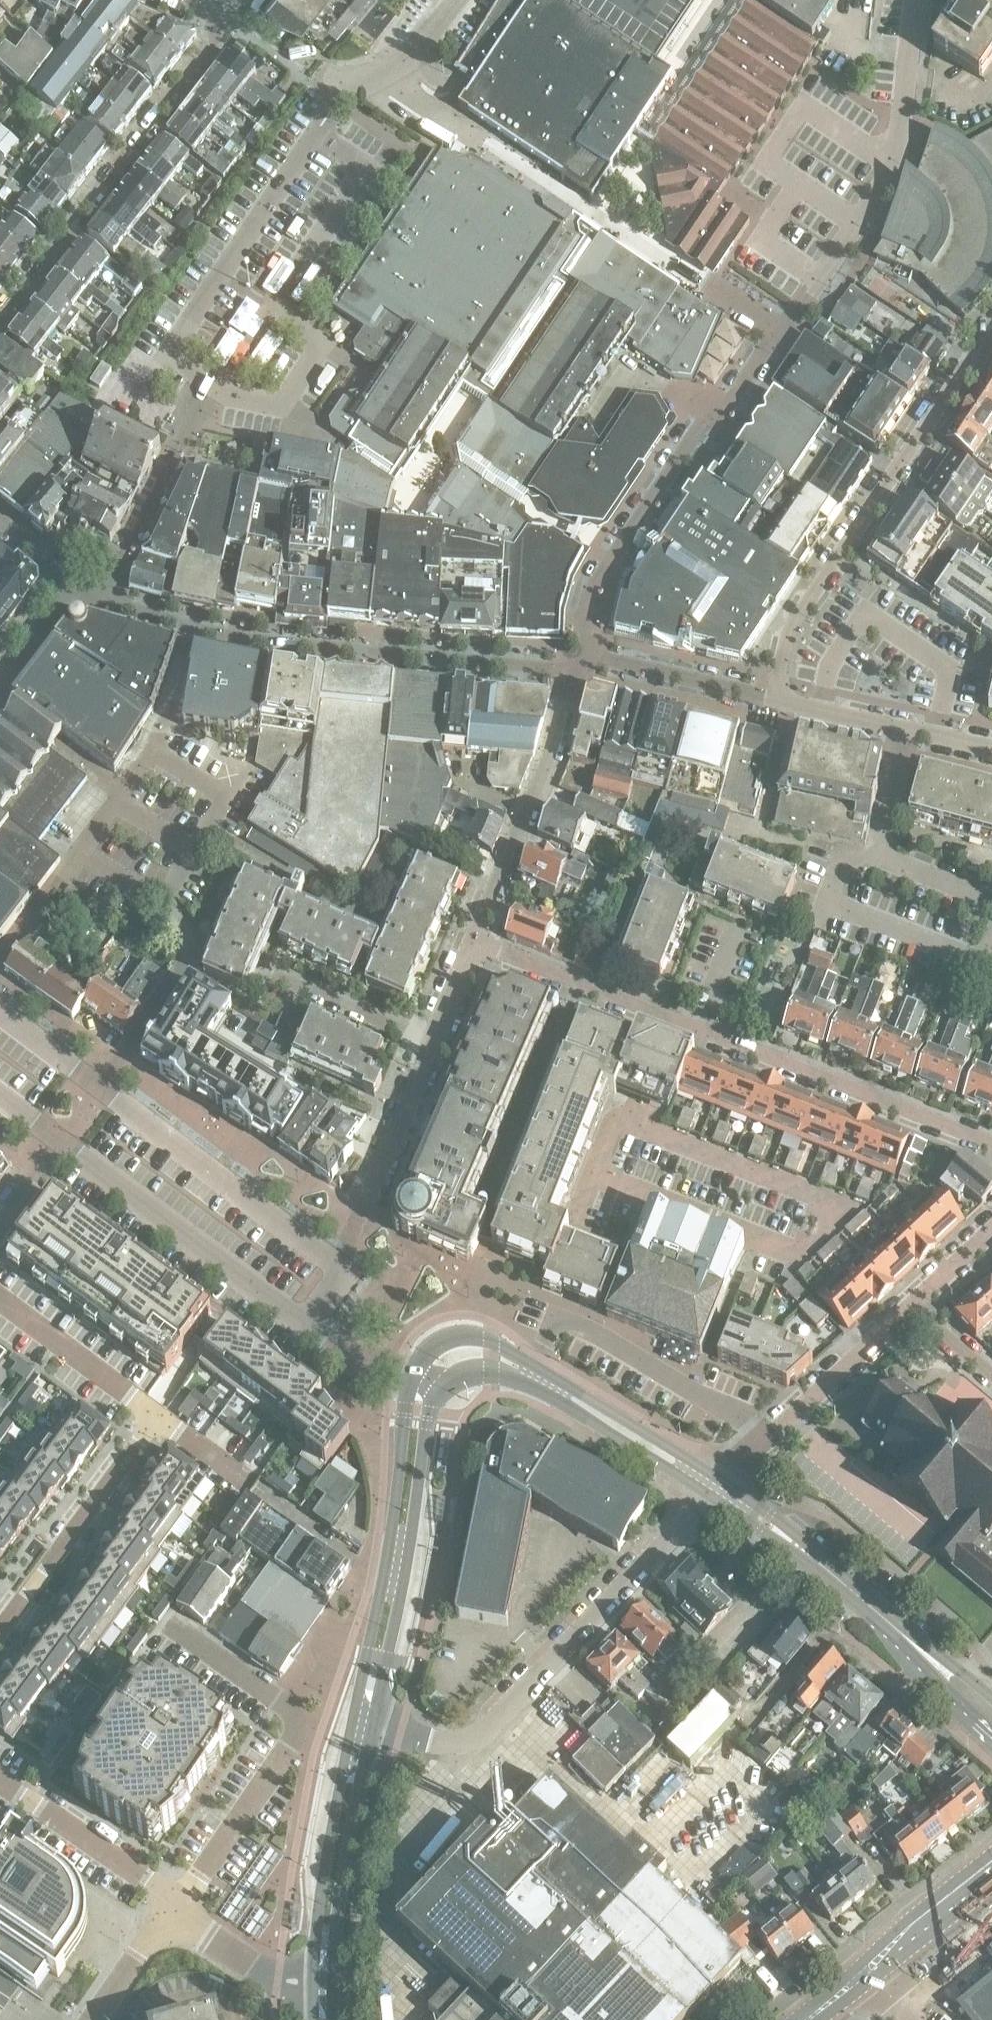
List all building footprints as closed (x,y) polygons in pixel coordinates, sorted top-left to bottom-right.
[(39,9),(49,14),(44,23),(52,28),(57,18),(66,0),(44,0),(39,9)] [(50,67),(77,88),(90,71),(106,51),(138,9),(118,0),(105,0),(82,31),(76,28),(56,54),(58,55),(50,67)] [(57,18),(72,26),(89,0),(66,0),(57,18)] [(301,27),(305,22),(317,28),(321,22),(319,21),(319,22),(310,15),(290,0),(270,0),(265,6),(265,12),(301,27)] [(313,11),(320,3),(316,0),(290,0),(310,15),(319,22),(319,21),(322,18),(313,11)] [(329,0),(316,0),(320,3),(320,2),(330,10),(335,5),(329,0)] [(349,2),(358,10),(367,0),(350,0),(349,2)] [(611,173),(667,88),(650,77),(534,0),(532,0),(460,108),(565,178),(563,181),(594,202),(611,173)] [(650,77),(701,0),(534,0),(650,77)] [(840,0),(751,0),(654,146),(659,149),(676,241),(673,246),(717,275),(751,224),(716,200),(818,46),(823,49),(831,37),(820,30),(840,0)] [(983,0),(964,0),(959,7),(956,5),(946,20),(949,22),(932,49),(978,79),(991,58),(991,5),(990,4),(983,0)] [(349,2),(337,16),(347,24),(358,10),(349,2)] [(372,6),(360,24),(376,36),(394,10),(387,4),(381,12),(372,6)] [(152,36),(180,58),(194,39),(193,32),(140,9),(131,20),(152,36)] [(328,27),(337,35),(347,24),(337,16),(328,27)] [(43,46),(47,38),(52,28),(44,23),(35,39),(43,46)] [(168,72),(180,58),(152,36),(147,44),(131,32),(125,39),(141,51),(168,72)] [(35,39),(32,37),(17,56),(6,49),(0,58),(0,66),(28,91),(54,57),(53,56),(43,46),(35,39)] [(154,90),(168,72),(141,51),(135,59),(118,47),(111,56),(154,90)] [(277,88),(272,95),(249,78),(253,73),(227,53),(214,69),(259,104),(260,102),(271,111),(275,113),(287,96),(277,88)] [(151,94),(124,73),(108,60),(102,68),(118,80),(112,87),(112,88),(139,109),(151,94)] [(60,110),(70,96),(77,88),(50,67),(18,111),(43,134),(42,135),(49,141),(68,117),(60,110)] [(202,85),(228,105),(236,96),(254,110),(259,104),(214,69),(202,85)] [(127,125),(139,109),(112,88),(112,87),(90,71),(77,88),(127,125)] [(202,85),(190,101),(230,130),(235,123),(222,113),(228,105),(202,85)] [(114,141),(127,125),(77,88),(70,96),(92,113),(86,120),(114,141)] [(190,101),(178,116),(204,137),(211,128),(243,152),(250,145),(230,130),(190,101)] [(271,111),(259,127),(267,132),(279,117),(275,113),(271,111)] [(204,137),(178,116),(166,132),(212,168),(217,162),(212,158),(213,157),(198,145),(204,137)] [(81,126),(75,134),(67,127),(61,134),(97,163),(109,148),(81,126)] [(258,126),(252,134),(260,140),(266,132),(258,126)] [(3,160),(16,145),(1,132),(0,133),(0,157),(3,160)] [(64,148),(58,156),(57,158),(84,180),(97,163),(61,134),(56,141),(64,148)] [(934,136),(916,189),(908,183),(903,198),(887,242),(876,258),(922,277),(965,320),(966,319),(962,314),(972,306),(981,296),(985,290),(991,279),(991,137),(964,153),(954,145),(944,140),(934,136)] [(203,170),(161,138),(149,154),(175,175),(182,166),(197,177),(203,170)] [(32,163),(44,147),(35,140),(23,156),(32,163)] [(68,200),(84,180),(57,158),(58,156),(47,148),(33,167),(30,164),(29,166),(26,169),(40,180),(41,179),(68,200)] [(458,165),(437,151),(396,214),(396,215),(336,306),(337,311),(364,330),(352,347),(354,355),(373,368),(381,366),(406,328),(411,332),(365,401),(358,397),(349,398),(332,424),(334,433),(404,479),(414,463),(413,462),(472,373),(488,383),(578,248),(579,247),(580,246),(579,246),(580,245),(575,222),(573,221),(551,206),(544,207),(474,160),(459,163),(458,165)] [(149,154),(137,169),(181,205),(187,197),(169,182),(175,175),(149,154)] [(17,181),(26,169),(29,166),(20,159),(8,174),(17,181)] [(224,178),(231,168),(225,164),(221,164),(215,172),(224,178)] [(137,169),(124,186),(151,206),(157,197),(176,212),(181,205),(137,169)] [(209,200),(222,184),(214,177),(201,194),(209,200)] [(57,215),(68,200),(41,179),(40,180),(34,188),(26,181),(21,187),(57,215)] [(16,211),(44,232),(57,215),(21,187),(20,188),(11,180),(5,188),(23,202),(16,211)] [(144,214),(151,206),(124,186),(112,202),(156,236),(156,235),(162,228),(144,214)] [(126,237),(127,236),(131,231),(154,250),(162,239),(156,235),(156,236),(112,202),(100,217),(126,237)] [(186,209),(196,216),(200,212),(190,204),(186,209)] [(186,208),(174,224),(185,233),(197,217),(196,216),(186,209),(186,208)] [(39,238),(12,217),(5,225),(0,221),(0,236),(25,256),(39,238)] [(156,258),(127,236),(126,237),(100,217),(87,233),(114,254),(119,247),(148,270),(156,258)] [(13,271),(25,256),(0,236),(0,261),(13,271)] [(82,240),(70,256),(96,276),(102,268),(136,295),(142,286),(82,240)] [(668,374),(673,378),(691,380),(718,320),(707,313),(708,312),(678,293),(679,292),(603,241),(462,452),(523,493),(523,492),(555,445),(562,433),(565,435),(568,431),(565,430),(582,403),(585,405),(588,401),(585,399),(603,373),(606,375),(608,371),(605,369),(622,343),(668,374)] [(176,251),(164,266),(173,272),(184,256),(176,251)] [(96,276),(70,256),(58,272),(93,299),(107,310),(112,303),(89,285),(96,276)] [(1,287),(13,271),(0,261),(0,286),(1,287)] [(58,272),(46,287),(72,307),(78,299),(87,306),(93,299),(58,272)] [(46,287),(34,303),(69,330),(81,314),(72,307),(46,287)] [(837,307),(849,315),(862,296),(850,288),(837,307)] [(48,338),(56,328),(65,335),(69,330),(34,303),(22,319),(48,339),(48,338)] [(837,307),(829,319),(850,333),(854,326),(859,330),(863,325),(849,315),(837,307)] [(119,319),(113,315),(101,331),(102,331),(111,338),(123,322),(119,319)] [(22,319),(9,334),(35,354),(42,346),(59,359),(65,351),(48,338),(48,339),(22,319)] [(809,338),(816,343),(820,346),(832,328),(821,321),(809,338)] [(719,384),(745,331),(731,324),(705,377),(719,384)] [(111,338),(102,331),(98,336),(98,346),(103,349),(111,338)] [(906,342),(900,351),(929,371),(932,374),(944,356),(919,339),(913,347),(906,342)] [(878,360),(920,387),(930,373),(900,351),(889,344),(878,360)] [(24,391),(28,394),(44,373),(1,345),(0,347),(0,422),(24,391)] [(85,352),(75,364),(84,371),(93,359),(85,352)] [(867,378),(908,405),(919,388),(878,360),(867,378)] [(112,371),(103,365),(101,367),(91,383),(100,389),(112,371)] [(834,390),(801,369),(785,394),(826,421),(854,380),(845,374),(834,390)] [(991,406),(991,384),(987,381),(977,396),(991,406)] [(76,395),(88,401),(93,392),(81,386),(76,395)] [(908,407),(878,387),(845,437),(874,457),(908,407)] [(58,395),(49,412),(81,441),(95,415),(58,395)] [(562,520),(604,526),(626,492),(624,487),(638,465),(643,466),(666,432),(663,428),(670,417),(659,399),(633,395),(600,445),(587,424),(581,423),(563,450),(555,445),(523,492),(536,493),(552,504),(562,520)] [(833,436),(771,395),(762,409),(763,416),(751,435),(744,436),(735,450),(797,490),(837,517),(871,465),(845,448),(839,446),(837,450),(828,444),(833,436)] [(991,428),(991,406),(977,396),(967,411),(991,428)] [(45,418),(28,404),(0,438),(0,474),(45,418)] [(991,450),(991,441),(987,438),(991,431),(991,428),(967,411),(956,426),(991,450)] [(60,471),(68,462),(84,443),(81,441),(49,412),(45,418),(0,474),(0,498),(25,519),(63,473),(60,471)] [(68,462),(60,471),(63,473),(25,519),(46,536),(53,528),(57,532),(61,527),(66,530),(70,524),(87,533),(86,533),(111,546),(117,534),(161,449),(103,419),(76,469),(68,462)] [(973,459),(990,470),(991,467),(991,450),(956,426),(946,442),(972,460),(973,459)] [(261,490),(297,498),(335,506),(343,462),(270,446),(262,486),(261,490)] [(755,510),(755,511),(775,523),(797,490),(735,450),(724,467),(719,464),(709,479),(755,510)] [(335,506),(383,522),(383,523),(384,524),(386,524),(393,496),(392,491),(344,460),(343,462),(335,506)] [(942,473),(934,467),(928,476),(983,512),(984,510),(983,506),(991,493),(991,489),(989,486),(983,482),(984,482),(950,460),(942,473)] [(202,495),(210,473),(186,467),(151,534),(136,567),(168,577),(172,577),(173,575),(202,495)] [(213,608),(226,555),(245,482),(210,473),(202,495),(207,496),(191,540),(208,546),(204,559),(188,555),(180,568),(178,577),(173,575),(172,577),(168,577),(162,597),(213,608)] [(955,525),(955,524),(961,528),(965,529),(969,528),(977,515),(982,514),(983,512),(928,476),(922,485),(930,490),(922,503),(955,525)] [(515,552),(528,532),(514,508),(514,507),(467,477),(451,502),(447,503),(448,507),(447,508),(446,507),(446,508),(436,508),(424,527),(423,526),(422,528),(444,530),(444,533),(490,545),(505,549),(515,552)] [(739,535),(755,511),(755,510),(709,479),(707,481),(702,478),(692,492),(688,490),(682,499),(739,535)] [(245,559),(261,490),(262,486),(245,482),(226,555),(245,559)] [(261,490),(245,559),(235,605),(275,612),(285,567),(281,567),(284,553),(282,552),(286,536),(287,537),(292,515),(293,515),(295,506),(297,498),(261,490)] [(739,535),(799,573),(809,557),(806,555),(804,547),(816,530),(824,528),(827,531),(837,517),(797,490),(775,523),(755,511),(739,535)] [(285,567),(275,612),(276,609),(287,611),(286,621),(324,625),(325,616),(327,590),(334,516),(335,506),(297,498),(295,506),(293,515),(292,515),(287,537),(286,536),(282,552),(284,553),(281,567),(285,567)] [(682,499),(637,569),(627,584),(616,633),(656,642),(655,647),(695,656),(696,652),(739,662),(799,573),(739,535),(682,499)] [(866,558),(931,602),(934,597),(958,563),(965,553),(972,557),(978,547),(907,499),(866,558)] [(383,522),(335,506),(334,516),(327,590),(325,616),(330,616),(329,618),(372,623),(378,563),(383,523),(383,522)] [(383,624),(439,630),(439,632),(440,632),(444,533),(444,530),(422,528),(397,525),(386,524),(384,524),(383,523),(378,563),(372,623),(383,624)] [(515,552),(505,549),(503,574),(500,636),(559,639),(560,613),(570,579),(583,554),(555,535),(528,532),(515,552)] [(444,533),(440,632),(476,634),(478,614),(461,613),(461,600),(466,601),(467,588),(459,587),(460,570),(488,571),(490,545),(444,533)] [(503,574),(505,549),(490,545),(488,571),(460,570),(459,587),(467,588),(466,601),(461,600),(461,613),(478,614),(476,634),(494,635),(497,573),(503,574)] [(0,550),(0,586),(1,587),(18,565),(0,550)] [(233,611),(235,605),(245,559),(226,555),(213,608),(233,612),(233,611)] [(958,563),(934,597),(941,603),(939,608),(991,644),(991,586),(958,563)] [(35,590),(36,588),(34,580),(18,565),(1,587),(0,586),(0,637),(35,590)] [(168,577),(136,567),(131,588),(162,597),(168,577)] [(55,643),(99,675),(135,631),(90,618),(87,619),(86,618),(85,617),(84,616),(82,615),(81,615),(79,615),(78,615),(76,616),(75,617),(73,617),(72,619),(71,620),(71,621),(70,623),(70,625),(68,625),(55,643)] [(136,631),(135,631),(99,675),(121,690),(156,638),(150,636),(150,635),(148,634),(148,635),(136,632),(136,631)] [(162,639),(156,638),(121,690),(153,714),(154,713),(154,712),(153,712),(157,701),(158,701),(158,700),(159,699),(158,699),(159,698),(158,698),(162,687),(163,687),(163,686),(163,687),(164,685),(163,685),(164,684),(163,684),(167,673),(168,673),(169,671),(168,671),(169,671),(168,671),(172,659),(173,659),(174,657),(173,657),(174,657),(173,657),(177,645),(178,646),(178,645),(179,644),(178,644),(178,643),(177,643),(176,643),(164,640),(164,639),(162,639)] [(121,690),(99,675),(55,643),(16,694),(23,699),(22,701),(65,734),(116,773),(153,715),(153,714),(121,690)] [(262,723),(270,665),(195,650),(190,672),(192,673),(184,726),(235,736),(260,738),(262,723)] [(270,665),(262,723),(260,738),(262,739),(257,764),(277,777),(288,760),(300,767),(308,749),(312,750),(318,717),(319,717),(324,677),(270,668),(270,665)] [(255,830),(265,836),(347,886),(346,887),(354,891),(378,845),(380,831),(395,679),(325,673),(324,677),(319,717),(318,717),(312,750),(308,749),(300,767),(288,760),(277,777),(281,779),(277,784),(276,784),(250,827),(255,830)] [(448,685),(395,679),(380,831),(388,832),(427,848),(441,815),(443,793),(447,793),(452,783),(447,768),(441,749),(441,748),(445,713),(448,685)] [(441,748),(468,751),(472,722),(475,687),(448,685),(445,713),(441,748)] [(545,694),(475,687),(472,722),(468,751),(490,754),(487,781),(504,783),(504,792),(519,793),(533,759),(548,699),(545,694)] [(569,760),(586,765),(595,767),(599,751),(603,752),(618,696),(593,690),(587,694),(569,760)] [(634,701),(618,696),(603,752),(620,757),(634,701)] [(0,815),(50,752),(65,734),(22,701),(0,730),(0,815)] [(651,705),(634,701),(620,757),(637,761),(637,760),(651,705)] [(637,760),(637,761),(630,785),(633,786),(666,795),(665,795),(667,795),(686,715),(651,705),(637,760)] [(739,727),(686,715),(667,795),(718,808),(720,802),(721,803),(734,748),(739,727)] [(734,748),(721,803),(756,811),(769,758),(770,758),(775,736),(746,728),(741,750),(734,748)] [(772,826),(808,834),(865,847),(878,790),(874,789),(882,754),(792,734),(772,826)] [(39,846),(89,783),(89,782),(50,752),(0,815),(39,846)] [(593,792),(589,801),(623,815),(629,801),(633,786),(630,785),(637,761),(620,757),(603,752),(599,768),(593,792)] [(924,763),(916,793),(908,824),(970,840),(986,780),(924,763)] [(986,780),(970,840),(976,841),(991,846),(991,781),(986,780)] [(623,815),(589,801),(579,797),(573,811),(617,830),(623,816),(623,815)] [(468,844),(492,855),(504,828),(500,827),(505,816),(474,802),(469,815),(478,819),(468,844)] [(722,831),(727,811),(716,808),(714,817),(660,802),(638,858),(648,862),(666,816),(722,831)] [(586,822),(550,807),(537,837),(573,853),(586,822)] [(0,815),(0,941),(60,863),(39,846),(0,815)] [(341,898),(346,887),(347,886),(265,836),(255,830),(248,842),(341,898)] [(354,897),(364,902),(398,838),(388,833),(354,897)] [(430,850),(464,864),(469,852),(434,838),(430,850)] [(705,858),(699,856),(688,884),(780,920),(795,881),(721,852),(723,847),(711,842),(705,858)] [(529,860),(527,859),(520,876),(523,877),(520,885),(532,890),(535,882),(555,891),(563,872),(582,880),(585,872),(571,866),(570,867),(537,853),(535,856),(532,854),(529,860)] [(420,862),(372,971),(366,985),(405,1002),(458,878),(420,862)] [(286,879),(253,864),(249,874),(247,873),(204,973),(243,989),(285,890),(282,889),(286,879)] [(621,895),(624,887),(629,876),(616,870),(614,876),(608,874),(603,888),(621,895)] [(661,976),(690,901),(662,890),(663,887),(662,886),(665,880),(649,873),(644,885),(650,887),(621,960),(661,976)] [(286,900),(279,917),(289,921),(280,943),(354,975),(363,954),(372,957),(379,941),(286,900)] [(516,913),(506,938),(550,956),(554,946),(547,943),(553,927),(550,926),(554,917),(541,912),(537,921),(516,913)] [(6,970),(38,994),(62,960),(51,952),(54,947),(45,940),(52,930),(44,924),(33,940),(29,938),(6,970)] [(80,973),(62,960),(38,994),(74,1019),(83,1006),(91,995),(90,995),(77,985),(89,970),(95,974),(109,955),(101,950),(88,969),(85,967),(80,973)] [(796,997),(784,1029),(803,1037),(828,973),(834,958),(814,951),(808,966),(818,969),(805,1001),(796,997)] [(577,966),(592,971),(595,962),(580,956),(577,966)] [(124,995),(122,994),(103,1021),(124,1035),(149,1001),(167,976),(146,961),(124,995)] [(828,973),(803,1037),(822,1044),(834,1012),(825,1009),(837,977),(828,973)] [(849,987),(860,991),(850,1018),(839,1014),(827,1046),(847,1053),(859,1022),(874,984),(853,976),(849,987)] [(83,1006),(103,1021),(122,994),(101,979),(90,995),(91,995),(83,1006)] [(168,1079),(181,1087),(189,1092),(191,1089),(201,1095),(202,1093),(217,1102),(216,1104),(226,1110),(223,1113),(234,1120),(236,1116),(245,1122),(243,1125),(253,1132),(255,1128),(273,1139),(276,1135),(283,1140),(312,1097),(282,1078),(279,1083),(260,1071),(256,1077),(207,1046),(231,1008),(232,1006),(197,984),(191,981),(176,1005),(168,1017),(142,1059),(144,1060),(145,1060),(161,1070),(160,1070),(162,1071),(160,1074),(168,1079)] [(561,1003),(511,982),(509,981),(507,981),(505,981),(503,981),(501,982),(499,983),(498,984),(496,986),(495,987),(494,989),(489,1001),(541,1023),(544,1014),(555,1019),(561,1003)] [(859,1022),(847,1053),(867,1061),(879,1029),(871,1026),(885,988),(874,984),(859,1022)] [(891,1071),(918,1003),(909,1000),(895,1036),(884,1031),(872,1063),(891,1071)] [(489,1001),(479,1025),(530,1047),(541,1023),(489,1001)] [(918,1003),(891,1071),(910,1078),(922,1046),(913,1043),(927,1007),(918,1003)] [(274,1043),(266,1057),(288,1067),(293,1056),(366,1088),(364,1093),(375,1098),(382,1081),(373,1077),(385,1050),(310,1017),(306,1026),(282,1016),(276,1031),(280,1034),(274,1043)] [(651,1083),(678,1093),(679,1091),(693,1053),(694,1050),(668,1040),(638,1029),(635,1038),(578,1016),(490,1244),(547,1266),(541,1281),(598,1303),(615,1259),(562,1238),(566,1227),(537,1216),(588,1085),(613,1094),(622,1072),(651,1083)] [(935,1088),(960,1025),(961,1020),(951,1016),(938,1052),(928,1048),(916,1080),(935,1088)] [(261,1035),(274,1043),(280,1034),(276,1031),(267,1025),(266,1027),(261,1035)] [(468,1049),(520,1071),(530,1047),(479,1025),(477,1029),(482,1031),(478,1041),(473,1038),(468,1049)] [(960,1025),(935,1088),(954,1095),(974,1044),(965,1040),(970,1029),(960,1025)] [(458,1073),(510,1095),(520,1071),(468,1049),(458,1073)] [(696,1097),(710,1059),(693,1053),(679,1091),(696,1097)] [(713,1104),(728,1066),(710,1059),(696,1097),(713,1104)] [(991,1082),(991,1060),(990,1066),(988,1071),(976,1066),(963,1099),(982,1106),(991,1082)] [(731,1111),(746,1073),(728,1066),(713,1104),(731,1111)] [(448,1097),(499,1119),(510,1095),(458,1073),(456,1078),(461,1080),(457,1090),(452,1088),(448,1097)] [(749,1118),(764,1080),(746,1073),(731,1111),(749,1118)] [(767,1125),(782,1087),(764,1080),(749,1118),(767,1125)] [(982,1106),(991,1110),(991,1082),(982,1106)] [(785,1132),(800,1094),(782,1087),(767,1125),(785,1132)] [(785,1132),(803,1139),(818,1101),(800,1094),(785,1132)] [(312,1097),(283,1140),(279,1147),(300,1162),(335,1115),(334,1114),(335,1114),(312,1097)] [(437,1120),(489,1143),(499,1119),(448,1097),(437,1120)] [(803,1139),(821,1146),(836,1108),(818,1101),(803,1139)] [(839,1153),(853,1115),(836,1108),(821,1146),(839,1153)] [(696,1114),(684,1109),(681,1119),(692,1123),(696,1114)] [(335,1115),(300,1162),(330,1184),(344,1164),(345,1165),(354,1152),(347,1147),(362,1126),(356,1122),(352,1127),(335,1115)] [(857,1160),(871,1122),(853,1115),(839,1153),(857,1160)] [(692,1123),(681,1119),(677,1128),(689,1132),(692,1123)] [(496,1151),(487,1147),(489,1143),(437,1120),(434,1129),(442,1133),(439,1139),(430,1137),(427,1145),(479,1167),(480,1163),(489,1167),(496,1151)] [(871,1122),(857,1160),(875,1167),(889,1129),(871,1122)] [(731,1128),(720,1123),(717,1132),(728,1137),(731,1128)] [(894,1174),(908,1136),(889,1129),(875,1167),(894,1174)] [(728,1137),(717,1132),(713,1142),(724,1146),(728,1137)] [(767,1142),(756,1137),(752,1146),(764,1151),(767,1142)] [(239,1142),(225,1162),(246,1176),(260,1157),(239,1142)] [(418,1180),(414,1189),(460,1210),(479,1167),(427,1145),(413,1178),(418,1180)] [(764,1151),(752,1146),(749,1155),(760,1160),(764,1151)] [(803,1156),(792,1151),(788,1160),(799,1165),(803,1156)] [(917,1156),(909,1152),(904,1165),(912,1169),(917,1156)] [(991,1194),(991,1180),(966,1159),(943,1186),(960,1200),(967,1191),(983,1205),(991,1194)] [(799,1165),(788,1160),(785,1169),(796,1174),(799,1165)] [(11,1170),(0,1161),(0,1185),(11,1170)] [(839,1170),(827,1165),(824,1174),(835,1179),(839,1170)] [(904,1166),(899,1178),(908,1181),(913,1169),(904,1166)] [(835,1179),(824,1174),(820,1183),(832,1188),(835,1179)] [(875,1183),(863,1179),(860,1188),(871,1193),(875,1183)] [(899,1193),(893,1186),(883,1195),(890,1202),(899,1193)] [(492,1223),(460,1210),(414,1189),(414,1190),(409,1187),(402,1203),(404,1203),(410,1205),(405,1215),(404,1219),(407,1227),(412,1230),(471,1256),(470,1256),(472,1257),(480,1238),(485,1240),(492,1223)] [(871,1193),(860,1188),(856,1197),(868,1202),(871,1193)] [(963,1222),(935,1192),(920,1206),(948,1236),(963,1222)] [(890,1202),(883,1195),(874,1204),(880,1211),(890,1202)] [(75,1211),(54,1196),(30,1229),(29,1229),(18,1244),(6,1261),(162,1377),(166,1372),(167,1372),(195,1334),(211,1312),(198,1303),(190,1297),(191,1296),(178,1287),(139,1259),(139,1258),(126,1249),(88,1220),(75,1211)] [(608,1317),(701,1354),(702,1352),(712,1356),(755,1249),(640,1202),(598,1308),(609,1314),(608,1317)] [(948,1236),(920,1206),(906,1220),(934,1249),(948,1236)] [(871,1219),(865,1213),(855,1221),(862,1228),(871,1219)] [(920,1262),(934,1249),(906,1220),(892,1233),(920,1262)] [(862,1228),(855,1221),(846,1230),(852,1237),(862,1228)] [(920,1262),(892,1233),(878,1246),(906,1275),(920,1262)] [(843,1246),(837,1239),(827,1248),(834,1255),(843,1246)] [(892,1288),(906,1275),(878,1246),(864,1259),(892,1288)] [(834,1255),(827,1248),(818,1257),(825,1263),(834,1255)] [(878,1302),(892,1288),(864,1259),(850,1272),(878,1302)] [(809,1265),(799,1274),(806,1281),(815,1272),(809,1265)] [(864,1315),(878,1302),(850,1272),(836,1285),(864,1315)] [(740,1293),(751,1298),(758,1280),(747,1275),(740,1293)] [(783,1288),(797,1303),(806,1294),(793,1279),(783,1288)] [(991,1317),(991,1284),(975,1299),(991,1317)] [(849,1329),(864,1315),(836,1285),(821,1299),(849,1329)] [(810,1298),(799,1309),(817,1328),(829,1318),(810,1298)] [(975,1299),(956,1317),(978,1340),(991,1327),(991,1317),(975,1299)] [(757,1331),(734,1321),(719,1359),(742,1368),(757,1331)] [(248,1340),(229,1325),(200,1364),(219,1379),(248,1340)] [(780,1340),(757,1331),(742,1368),(764,1377),(780,1340)] [(266,1353),(248,1340),(219,1379),(221,1381),(237,1393),(266,1353)] [(803,1349),(780,1340),(764,1377),(788,1386),(813,1363),(800,1358),(803,1349)] [(285,1367),(266,1353),(237,1393),(256,1406),(285,1367)] [(28,1379),(35,1369),(22,1358),(14,1368),(28,1379)] [(303,1380),(285,1367),(256,1406),(274,1420),(303,1380)] [(303,1380),(274,1420),(291,1432),(287,1439),(288,1439),(321,1394),(303,1380)] [(894,1483),(948,1528),(953,1523),(959,1529),(939,1553),(991,1598),(991,1432),(960,1405),(959,1407),(961,1409),(951,1422),(928,1402),(930,1400),(927,1398),(922,1404),(901,1386),(902,1384),(901,1383),(863,1428),(864,1430),(866,1428),(887,1446),(882,1452),(884,1453),(886,1451),(909,1470),(898,1483),(896,1481),(894,1483)] [(33,1385),(26,1395),(33,1400),(40,1390),(33,1385)] [(199,1405),(204,1399),(194,1392),(189,1398),(199,1405)] [(322,1394),(321,1394),(288,1439),(305,1452),(300,1459),(301,1460),(335,1414),(318,1401),(322,1394)] [(10,1401),(0,1395),(0,1412),(3,1414),(10,1401)] [(18,1405),(25,1410),(33,1400),(26,1395),(18,1405)] [(204,1399),(199,1405),(209,1413),(214,1406),(204,1399)] [(98,1448),(99,1448),(104,1441),(107,1443),(114,1434),(111,1432),(112,1430),(73,1402),(60,1419),(60,1420),(98,1448)] [(336,1414),(335,1414),(301,1460),(320,1474),(349,1434),(331,1421),(336,1414)] [(231,1419),(226,1425),(236,1433),(241,1426),(231,1419)] [(7,1420),(0,1430),(7,1435),(14,1425),(7,1420)] [(82,1463),(83,1463),(88,1456),(91,1458),(98,1448),(60,1420),(47,1437),(44,1434),(44,1435),(82,1463)] [(241,1426),(236,1433),(246,1440),(251,1433),(241,1426)] [(642,1504),(557,1453),(556,1452),(536,1438),(531,1435),(526,1433),(521,1431),(516,1431),(510,1431),(505,1434),(501,1437),(497,1440),(494,1445),(491,1449),(489,1454),(489,1460),(460,1602),(459,1602),(457,1612),(457,1615),(459,1617),(461,1618),(508,1627),(532,1505),(527,1502),(530,1498),(619,1553),(644,1513),(645,1508),(642,1504)] [(28,1450),(69,1481),(76,1472),(76,1473),(82,1465),(82,1464),(82,1463),(44,1435),(31,1452),(28,1449),(28,1450)] [(254,1446),(264,1453),(269,1447),(259,1440),(254,1446)] [(161,1461),(155,1469),(194,1497),(207,1479),(169,1451),(168,1452),(165,1449),(157,1459),(161,1461)] [(15,1467),(53,1496),(59,1488),(62,1491),(69,1481),(28,1450),(15,1467)] [(41,1513),(47,1505),(53,1497),(53,1496),(15,1467),(15,1468),(14,1468),(18,1471),(6,1487),(3,1484),(3,1485),(41,1513)] [(155,1469),(142,1486),(184,1517),(185,1516),(181,1514),(194,1497),(155,1469)] [(356,1493),(328,1472),(315,1491),(325,1499),(313,1516),(331,1529),(356,1493)] [(269,1482),(279,1489),(284,1483),(274,1475),(269,1482)] [(284,1483),(279,1489),(289,1497),(294,1490),(284,1483)] [(30,1521),(33,1523),(40,1514),(41,1513),(3,1485),(2,1486),(0,1489),(0,1512),(24,1529),(30,1521)] [(184,1517),(142,1486),(135,1496),(138,1498),(132,1506),(171,1535),(184,1517)] [(221,1533),(239,1545),(251,1553),(253,1550),(274,1564),(330,1603),(353,1570),(248,1495),(221,1533)] [(230,1509),(224,1505),(217,1514),(223,1519),(230,1509)] [(132,1506),(126,1514),(119,1523),(161,1554),(162,1553),(159,1551),(171,1535),(132,1506)] [(11,1547),(17,1538),(18,1538),(24,1530),(24,1529),(0,1512),(0,1540),(10,1547),(11,1547)] [(209,1524),(216,1529),(223,1519),(217,1514),(209,1524)] [(161,1554),(119,1523),(119,1524),(122,1527),(110,1543),(149,1572),(161,1554)] [(210,1552),(217,1542),(211,1537),(204,1547),(210,1552)] [(3,1558),(3,1557),(10,1547),(0,1540),(0,1562),(3,1558)] [(104,1552),(97,1561),(139,1592),(140,1591),(136,1588),(149,1572),(110,1543),(104,1551),(104,1552)] [(230,1557),(220,1550),(179,1607),(207,1626),(238,1582),(233,1578),(251,1553),(239,1545),(230,1557)] [(90,1570),(93,1573),(88,1580),(126,1609),(139,1592),(97,1561),(90,1570)] [(675,1612),(688,1624),(681,1630),(697,1645),(703,1638),(704,1639),(728,1613),(727,1612),(733,1605),(713,1586),(710,1589),(703,1583),(704,1582),(692,1571),(694,1569),(685,1561),(659,1589),(679,1607),(675,1612)] [(198,1566),(192,1562),(185,1571),(191,1576),(198,1566)] [(274,1564),(223,1637),(282,1679),(304,1649),(300,1646),(330,1603),(274,1564)] [(191,1576),(185,1571),(177,1581),(184,1586),(191,1576)] [(126,1609),(88,1580),(82,1588),(79,1585),(72,1595),(113,1626),(126,1609)] [(62,1615),(100,1643),(113,1626),(72,1595),(64,1605),(67,1607),(62,1615)] [(166,1611),(173,1602),(167,1597),(159,1607),(166,1611)] [(166,1611),(159,1607),(152,1616),(159,1621),(166,1611)] [(632,1618),(675,1659),(681,1653),(670,1642),(675,1638),(644,1609),(641,1612),(639,1610),(632,1618)] [(62,1615),(56,1623),(53,1620),(46,1630),(88,1661),(100,1643),(62,1615)] [(675,1659),(632,1618),(623,1627),(625,1629),(622,1632),(653,1660),(658,1654),(670,1665),(675,1659)] [(773,1657),(787,1668),(810,1639),(789,1621),(763,1654),(757,1649),(750,1657),(763,1669),(773,1657)] [(39,1639),(38,1641),(33,1648),(65,1671),(77,1655),(87,1662),(88,1661),(46,1630),(39,1639)] [(140,1646),(148,1636),(141,1632),(134,1641),(140,1646)] [(606,1644),(607,1649),(602,1655),(645,1694),(646,1693),(662,1709),(668,1703),(652,1687),(651,1688),(639,1677),(648,1667),(617,1639),(616,1640),(611,1639),(606,1644)] [(127,1651),(133,1656),(140,1646),(134,1641),(127,1651)] [(52,1688),(65,1671),(33,1648),(21,1664),(18,1662),(17,1662),(52,1688)] [(799,1701),(811,1711),(812,1712),(825,1697),(823,1696),(846,1669),(835,1660),(837,1659),(829,1652),(827,1654),(825,1652),(802,1679),(811,1687),(799,1701)] [(588,1664),(589,1669),(588,1670),(611,1692),(620,1683),(639,1700),(645,1694),(602,1655),(598,1659),(593,1659),(588,1664)] [(51,1689),(52,1688),(17,1662),(11,1671),(10,1671),(4,1679),(35,1703),(48,1686),(51,1689)] [(122,1671),(115,1666),(108,1676),(115,1681),(122,1671)] [(708,1673),(719,1684),(723,1679),(712,1668),(708,1673)] [(852,1672),(826,1704),(824,1702),(813,1716),(830,1730),(834,1726),(835,1727),(870,1685),(858,1675),(857,1676),(852,1672)] [(719,1684),(708,1673),(702,1678),(713,1689),(719,1684)] [(115,1681),(108,1676),(101,1686),(108,1690),(115,1681)] [(175,1686),(161,1677),(159,1680),(161,1681),(155,1690),(146,1684),(131,1697),(137,1700),(125,1717),(120,1714),(100,1742),(106,1746),(95,1763),(89,1759),(82,1778),(91,1784),(85,1793),(83,1791),(81,1794),(95,1804),(95,1803),(103,1808),(101,1811),(126,1828),(127,1825),(135,1830),(135,1831),(148,1840),(150,1837),(148,1836),(154,1827),(163,1833),(178,1820),(178,1819),(189,1803),(190,1803),(191,1801),(188,1799),(196,1787),(199,1790),(200,1788),(197,1786),(204,1774),(208,1777),(209,1775),(209,1774),(220,1757),(221,1758),(227,1739),(218,1733),(224,1724),(226,1725),(228,1723),(215,1713),(207,1708),(208,1706),(184,1689),(182,1692),(174,1687),(175,1686)] [(4,1680),(0,1685),(0,1704),(26,1723),(27,1722),(23,1719),(35,1703),(4,1679),(4,1680)] [(732,1710),(742,1700),(723,1681),(713,1692),(732,1710)] [(699,1707),(711,1694),(698,1682),(686,1695),(699,1707)] [(845,1755),(863,1733),(860,1731),(886,1701),(881,1697),(883,1695),(870,1685),(835,1727),(834,1726),(830,1730),(826,1735),(838,1745),(836,1747),(845,1755)] [(737,1719),(714,1697),(668,1747),(691,1769),(737,1719)] [(96,1706),(90,1701),(82,1711),(89,1716),(96,1706)] [(0,1704),(0,1732),(13,1741),(26,1723),(0,1704)] [(653,1739),(618,1706),(588,1738),(592,1743),(625,1773),(626,1772),(632,1778),(639,1771),(634,1765),(656,1741),(653,1739)] [(89,1716),(82,1711),(75,1721),(82,1725),(89,1716)] [(897,1760),(902,1755),(918,1736),(920,1733),(899,1715),(884,1733),(872,1723),(863,1733),(845,1755),(859,1766),(871,1751),(878,1757),(884,1749),(897,1760)] [(680,1729),(671,1721),(665,1726),(664,1725),(660,1730),(661,1731),(653,1739),(656,1741),(662,1748),(680,1729)] [(783,1746),(768,1733),(757,1746),(758,1748),(753,1754),(765,1765),(772,1757),(772,1758),(783,1746)] [(64,1736),(57,1746),(63,1750),(70,1741),(64,1736)] [(921,1771),(929,1761),(937,1752),(918,1736),(902,1755),(921,1771)] [(606,1794),(617,1782),(625,1773),(592,1743),(573,1764),(606,1794)] [(63,1750),(57,1746),(49,1755),(56,1760),(63,1750)] [(768,1769),(785,1782),(792,1774),(775,1760),(768,1769)] [(804,1794),(807,1797),(814,1789),(815,1788),(806,1779),(810,1775),(801,1766),(788,1780),(791,1783),(789,1785),(802,1796),(804,1794)] [(952,1798),(949,1800),(967,1823),(989,1805),(980,1794),(987,1789),(970,1769),(945,1789),(952,1798)] [(822,1799),(829,1793),(821,1783),(815,1788),(814,1789),(822,1799)] [(741,1962),(739,1960),(662,1889),(671,1879),(634,1844),(625,1854),(551,1785),(495,1845),(483,1833),(410,1911),(423,1923),(412,1934),(462,1980),(455,1987),(452,1985),(429,2009),(441,2019),(687,2019),(741,1962)] [(967,1823),(949,1800),(930,1815),(949,1838),(967,1823)] [(894,1809),(930,1853),(949,1838),(930,1815),(919,1825),(907,1811),(906,1812),(900,1804),(894,1809)] [(875,1839),(893,1862),(901,1855),(911,1868),(930,1853),(894,1809),(886,1815),(893,1824),(875,1839)] [(859,1840),(870,1831),(854,1811),(843,1820),(859,1840)] [(878,1886),(860,1864),(842,1843),(853,1834),(835,1812),(815,1828),(833,1850),(834,1849),(842,1858),(838,1861),(848,1873),(838,1882),(856,1904),(878,1886)] [(14,1837),(13,1837),(0,1828),(0,1857),(14,1837)] [(37,1989),(49,1971),(59,1978),(75,1955),(78,1951),(81,1947),(83,1942),(85,1937),(86,1932),(87,1927),(87,1923),(87,1918),(87,1913),(86,1909),(85,1904),(84,1900),(82,1895),(81,1892),(79,1888),(76,1885),(74,1881),(71,1878),(68,1875),(65,1873),(62,1870),(58,1868),(34,1852),(37,1848),(35,1847),(30,1844),(15,1834),(13,1837),(14,1837),(0,1857),(0,1964),(37,1989)] [(259,1936),(275,1910),(253,1896),(281,1852),(267,1844),(223,1913),(259,1936)] [(740,1879),(754,1897),(778,1877),(764,1860),(740,1879)] [(805,1871),(797,1878),(794,1874),(784,1882),(790,1888),(796,1896),(804,1890),(804,1891),(814,1883),(805,1871)] [(856,1904),(838,1882),(815,1901),(833,1923),(856,1904)] [(777,1925),(798,1952),(816,1937),(786,1901),(780,1906),(788,1916),(777,1925)] [(301,1905),(294,1904),(292,1928),(299,1929),(301,1905)] [(758,1962),(769,1953),(780,1966),(798,1952),(777,1925),(766,1935),(757,1924),(751,1930),(741,1919),(719,1937),(739,1960),(749,1951),(758,1962)] [(961,2008),(971,2019),(991,2019),(991,1983),(961,2008)]
